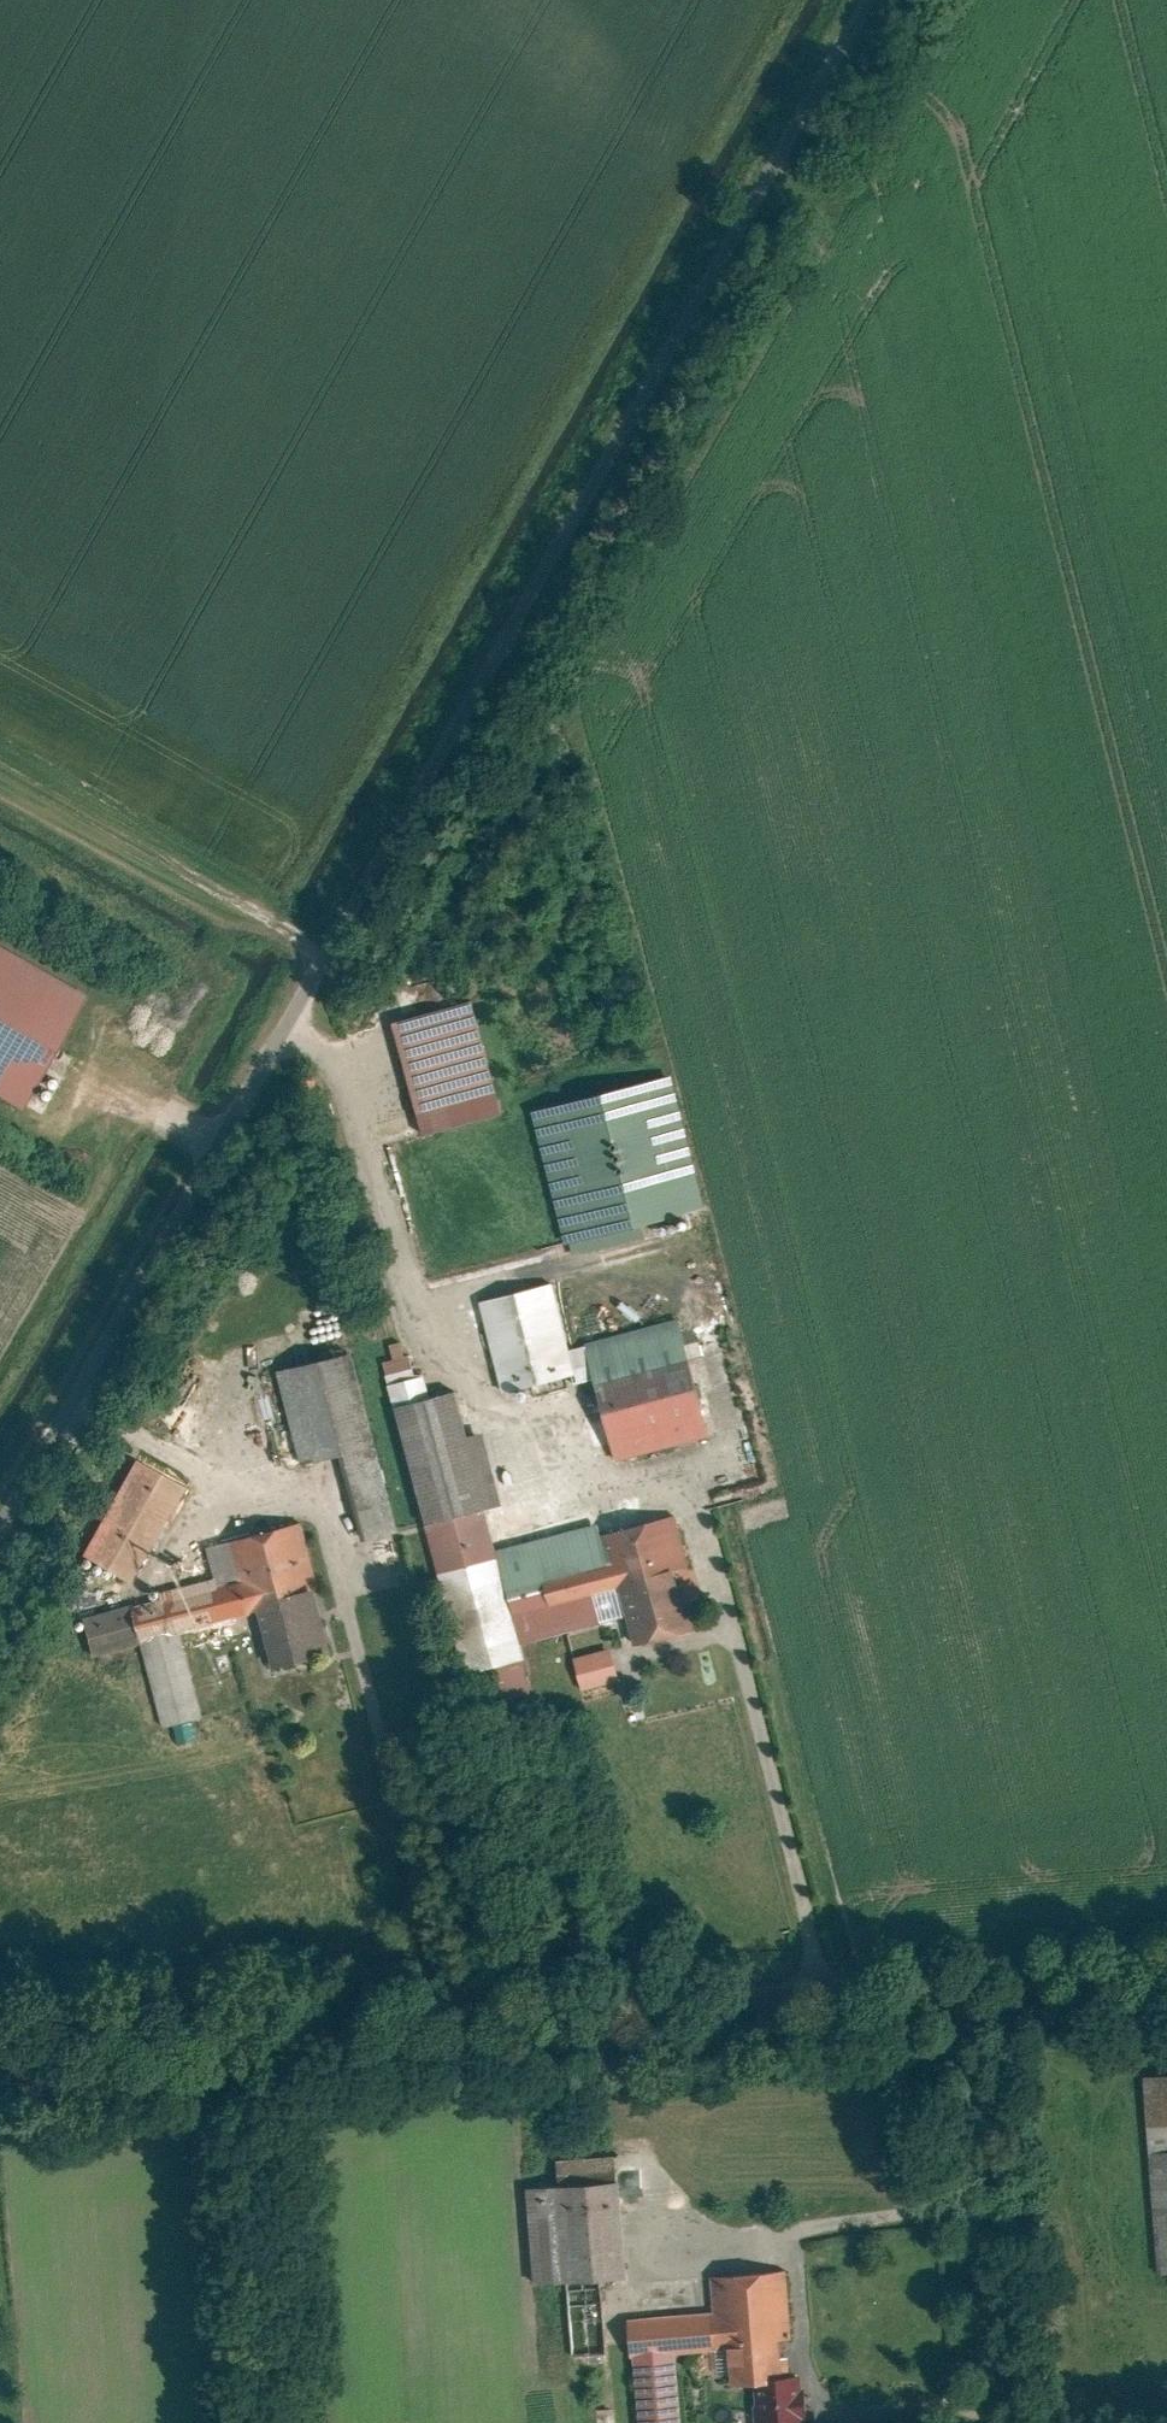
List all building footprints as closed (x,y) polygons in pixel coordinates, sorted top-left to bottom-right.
[(17,1102),(81,990),(0,944),(0,1092),(17,1102)] [(389,1024),(420,1141),(503,1119),(472,1002),(389,1024)] [(645,1241),(643,1231),(711,1214),(676,1076),(529,1113),(564,1248),(568,1247),(572,1260),(645,1241)] [(552,1286),(479,1304),(501,1396),(574,1378),(552,1286)] [(395,1357),(385,1359),(389,1380),(415,1375),(407,1338),(391,1342),(395,1357)] [(345,1352),(277,1370),(303,1464),(341,1454),(364,1538),(393,1530),(345,1352)] [(129,1455),(67,1563),(122,1595),(184,1486),(129,1455)] [(611,1563),(603,1537),(599,1524),(499,1551),(487,1512),(428,1528),(468,1678),(522,1662),(519,1647),(627,1616),(618,1587),(558,1605),(550,1581),(611,1563)] [(674,1516),(603,1537),(611,1563),(550,1581),(558,1605),(618,1587),(627,1616),(635,1645),(691,1628),(674,1570),(689,1566),(674,1516)] [(256,1599),(312,1584),(297,1524),(234,1540),(243,1576),(218,1582),(216,1573),(168,1585),(171,1596),(81,1619),(90,1655),(144,1642),(164,1722),(200,1713),(179,1631),(259,1611),(256,1599)] [(323,1624),(312,1584),(256,1599),(259,1611),(272,1662),(335,1646),(328,1622),(323,1624)] [(583,1688),(621,1680),(614,1646),(576,1654),(583,1688)] [(1143,2082),(1160,2279),(1166,2279),(1166,2080),(1143,2082)] [(562,2190),(529,2193),(536,2288),(629,2281),(619,2157),(560,2162),(562,2190)] [(640,2422),(686,2422),(680,2358),(732,2354),(736,2395),(760,2393),(763,2422),(808,2422),(804,2378),(786,2380),(782,2341),(796,2340),(790,2274),(711,2281),(714,2312),(630,2319),(640,2422)] [(576,2352),(606,2350),(603,2298),(573,2300),(574,2312),(573,2312),(576,2352)]
